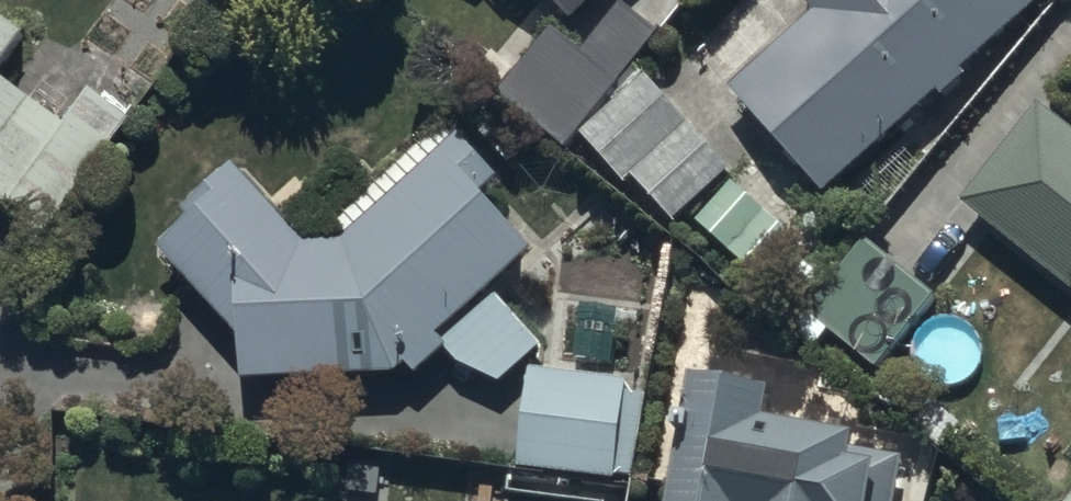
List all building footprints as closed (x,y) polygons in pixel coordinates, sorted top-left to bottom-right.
[(572,33),(609,0),(542,0),(572,33)] [(730,105),(824,207),(936,104),(942,111),(970,85),(965,79),(1052,0),(810,0),(800,9),(816,27),(730,105)] [(545,33),(492,109),(566,161),(658,38),(622,13),(587,63),(545,33)] [(56,258),(143,136),(91,99),(67,132),(4,87),(31,48),(0,26),(0,218),(56,258)] [(645,87),(580,145),(624,195),(631,188),(671,232),(729,181),(645,87)] [(964,213),(1070,298),(1070,133),(1045,112),(964,213)] [(193,234),(163,262),(243,353),(243,391),(406,391),(448,363),(507,394),(544,359),(497,303),(536,265),(490,217),(507,200),(465,145),(342,252),(306,252),(241,178),(186,224),(193,234)] [(733,187),(693,228),(759,290),(798,248),(733,187)] [(859,246),(802,319),(879,380),(937,308),(859,246)] [(633,392),(530,378),(517,478),(620,491),(633,392)] [(699,398),(677,500),(881,500),(882,497),(904,500),(911,466),(769,436),(774,413),(699,398)]
